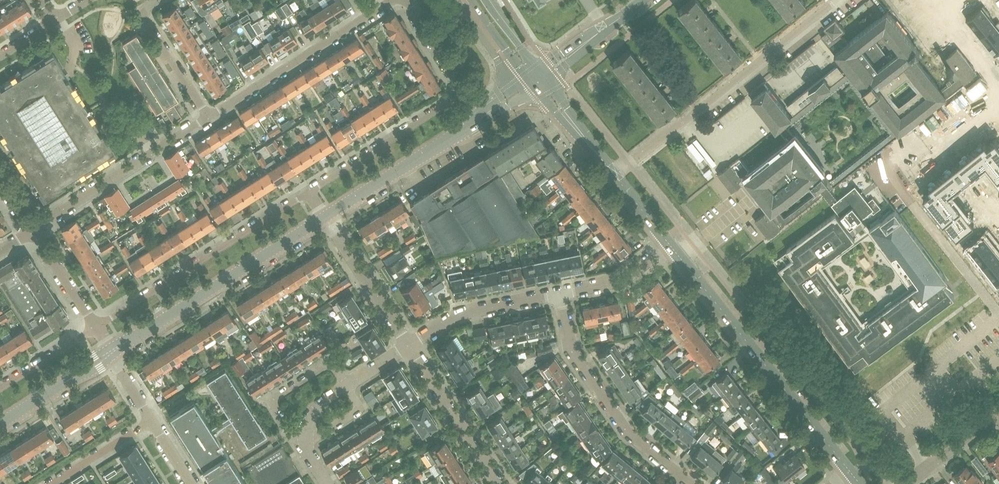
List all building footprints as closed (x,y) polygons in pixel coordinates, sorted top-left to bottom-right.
[(10,1),(21,18),(31,11),(24,0),(12,0),(10,1)] [(210,10),(217,6),(216,5),(213,0),(200,0),(207,12),(204,14),(211,26),(217,22),(210,10)] [(329,4),(336,15),(346,9),(341,0),(336,0),(333,2),(332,0),(326,0),(329,4)] [(707,14),(704,10),(699,3),(698,4),(695,0),(690,0),(677,11),(682,18),(683,18),(695,33),(694,34),(700,40),(717,27),(712,21),(713,20),(707,14)] [(784,10),(783,10),(789,17),(806,3),(803,0),(776,0),(784,10)] [(10,1),(1,7),(3,12),(12,24),(21,18),(10,1)] [(293,12),(286,2),(281,6),(287,16),(293,12)] [(314,14),(309,17),(316,28),(326,21),(319,10),(317,7),(314,2),(310,4),(313,9),(311,10),(314,14)] [(329,4),(319,10),(326,21),(336,15),(329,4)] [(281,20),(287,16),(281,6),(275,9),(281,20)] [(981,7),(966,19),(973,29),(989,16),(990,15),(983,6),(981,7)] [(0,8),(0,28),(2,31),(12,24),(3,12),(1,7),(0,8)] [(163,15),(169,25),(182,17),(175,7),(163,15)] [(306,34),(316,28),(309,17),(303,8),(299,11),(305,20),(299,23),(306,34)] [(254,19),(264,13),(262,10),(258,12),(256,9),(249,13),(254,19)] [(751,97),(750,98),(776,130),(779,128),(789,140),(750,172),(739,157),(718,174),(733,192),(744,183),(742,181),(745,179),(752,187),(755,191),(752,193),(759,202),(762,200),(771,211),(768,213),(766,212),(755,220),(769,238),(788,222),(784,218),(777,209),(812,181),(850,227),(853,225),(861,235),(867,230),(859,220),(871,211),(874,214),(881,208),(873,197),(869,201),(855,185),(853,186),(834,164),(825,153),(799,121),(848,82),(895,139),(975,74),(956,49),(945,58),(945,59),(951,66),(948,69),(952,75),(955,79),(942,90),(938,85),(915,56),(920,52),(917,49),(901,28),(887,11),(847,43),(840,34),(845,30),(839,22),(836,18),(824,28),(827,32),(826,33),(825,32),(821,36),(846,68),(842,71),(838,66),(810,88),(810,87),(786,106),(767,84),(766,85),(764,82),(749,94),(751,97)] [(385,26),(389,32),(391,35),(394,34),(397,39),(407,33),(404,27),(406,26),(404,22),(402,19),(399,20),(394,12),(384,18),(388,25),(385,26)] [(247,13),(243,16),(240,18),(242,22),(250,17),(247,13)] [(263,31),(260,24),(269,19),(266,15),(251,24),(258,34),(263,31)] [(989,16),(973,29),(980,37),(995,25),(989,16)] [(188,27),(182,17),(169,25),(176,35),(188,27)] [(201,29),(208,25),(205,20),(199,24),(201,29)] [(252,38),(258,34),(251,24),(249,20),(243,24),(252,38)] [(980,37),(987,45),(998,36),(998,22),(995,25),(980,37)] [(228,24),(221,28),(225,35),(232,30),(228,24)] [(204,33),(211,30),(208,25),(201,29),(204,33)] [(192,33),(188,27),(176,35),(182,45),(199,34),(197,30),(192,33)] [(727,39),(724,35),(722,32),(722,33),(717,27),(700,40),(705,47),(706,46),(718,62),(723,69),(740,56),(735,49),(736,49),(730,42),(730,43),(727,39)] [(270,31),(274,38),(268,41),(276,53),(286,47),(279,35),(274,28),(270,31)] [(289,28),(279,35),(286,47),(297,40),(289,28)] [(211,30),(204,33),(207,38),(214,34),(211,30)] [(179,99),(137,33),(131,37),(130,35),(121,40),(137,65),(128,71),(156,114),(164,109),(173,122),(182,116),(173,103),(179,99)] [(398,47),(401,50),(404,56),(407,54),(410,60),(407,62),(420,54),(415,46),(418,44),(414,37),(411,39),(407,33),(397,39),(401,45),(398,47)] [(201,37),(199,34),(182,45),(188,55),(201,47),(197,40),(201,37)] [(987,45),(994,55),(998,51),(998,36),(987,45)] [(233,47),(227,38),(221,42),(227,51),(233,47)] [(364,49),(357,38),(346,45),(353,56),(364,49)] [(214,48),(220,44),(217,40),(211,44),(214,48)] [(220,44),(214,48),(217,53),(223,49),(220,44)] [(342,62),(353,56),(346,45),(335,51),(342,62)] [(247,72),(257,65),(247,49),(245,46),(240,48),(246,57),(240,61),(247,72)] [(251,46),(247,49),(257,65),(267,59),(260,48),(254,52),(251,46)] [(204,52),(201,47),(188,55),(195,65),(212,54),(209,49),(204,52)] [(223,49),(217,53),(220,58),(226,54),(223,49)] [(647,72),(642,66),(641,67),(638,63),(639,62),(638,61),(634,56),(633,56),(628,50),(611,63),(616,70),(617,70),(629,86),(634,93),(651,79),(646,73),(647,72)] [(338,70),(336,67),(342,62),(335,51),(325,58),(332,69),(331,70),(334,73),(338,70)] [(1,128),(7,138),(5,139),(9,146),(13,152),(17,159),(20,157),(26,167),(24,169),(32,182),(34,181),(41,190),(38,192),(43,198),(44,200),(53,194),(59,190),(58,189),(75,178),(73,176),(83,170),(85,172),(98,163),(97,161),(107,155),(108,157),(115,153),(116,152),(110,143),(106,136),(105,137),(102,133),(98,127),(94,120),(91,121),(87,114),(85,111),(87,110),(79,96),(77,98),(70,88),(73,86),(70,82),(63,72),(61,69),(63,68),(59,62),(53,53),(51,53),(45,58),(46,60),(36,66),(35,64),(22,72),(23,75),(13,81),(12,79),(0,86),(0,128),(1,128)] [(195,65),(201,75),(213,67),(209,60),(214,57),(212,54),(195,65)] [(410,69),(413,74),(416,78),(416,77),(420,83),(433,75),(434,75),(430,68),(432,67),(430,63),(428,60),(426,62),(420,54),(407,62),(411,68),(410,69)] [(321,76),(331,70),(332,69),(325,58),(314,65),(321,76)] [(310,83),(320,76),(321,76),(314,65),(303,72),(310,83)] [(217,72),(213,67),(201,75),(207,84),(224,74),(222,69),(217,72)] [(386,68),(381,71),(385,76),(389,73),(393,71),(392,68),(388,71),(386,68)] [(382,85),(383,85),(392,78),(389,73),(385,76),(381,71),(376,74),(382,85)] [(303,72),(293,79),(300,90),(310,83),(303,72)] [(226,77),(224,74),(207,84),(213,94),(226,86),(222,79),(226,77)] [(440,86),(433,75),(420,83),(418,84),(422,90),(426,88),(429,92),(440,86)] [(289,96),(300,90),(293,79),(282,85),(289,96)] [(662,91),(658,87),(657,85),(656,85),(651,79),(634,93),(639,99),(640,99),(652,114),(652,115),(657,122),(674,108),(669,102),(670,101),(665,95),(664,95),(661,92),(662,91)] [(416,84),(411,88),(414,93),(419,90),(416,84)] [(278,103),(289,96),(282,85),(271,92),(278,103)] [(414,93),(411,88),(404,93),(407,98),(414,93)] [(321,96),(326,103),(334,97),(330,90),(321,96)] [(271,92),(261,99),(270,114),(275,111),(272,107),(278,103),(271,92)] [(399,103),(399,102),(407,98),(404,93),(396,98),(399,103)] [(398,108),(390,95),(379,102),(388,115),(398,108)] [(257,117),(264,113),(266,117),(270,114),(261,99),(250,106),(257,117)] [(379,102),(370,108),(378,121),(388,115),(379,102)] [(362,106),(366,111),(360,114),(368,127),(378,121),(370,108),(367,103),(362,106)] [(253,124),(251,121),(257,117),(250,106),(239,113),(246,124),(247,123),(249,127),(253,124)] [(360,114),(350,120),(359,133),(368,127),(360,114)] [(245,127),(238,115),(227,122),(237,137),(241,135),(238,131),(245,127)] [(280,125),(283,130),(292,124),(289,119),(280,125)] [(350,120),(341,126),(349,139),(359,133),(350,120)] [(331,133),(339,146),(349,139),(341,126),(335,130),(330,121),(325,124),(331,133)] [(223,140),(229,137),(231,140),(232,140),(234,141),(237,139),(237,137),(227,122),(216,129),(223,140)] [(501,144),(487,153),(488,154),(498,171),(516,199),(524,193),(506,166),(512,162),(517,159),(534,148),(538,155),(547,148),(543,143),(544,142),(533,124),(505,141),(501,144)] [(327,133),(326,133),(323,128),(319,131),(322,136),(316,139),(325,152),(335,146),(327,133)] [(216,129),(206,136),(215,151),(217,153),(219,152),(217,150),(220,148),(217,144),(223,140),(216,129)] [(316,139),(311,143),(307,138),(306,139),(303,135),(298,138),(301,142),(303,141),(306,146),(307,146),(315,159),(325,152),(316,139)] [(194,143),(202,154),(208,150),(211,154),(215,151),(206,136),(194,143)] [(275,139),(265,145),(270,152),(277,147),(276,146),(279,145),(275,139)] [(924,196),(957,238),(974,224),(949,192),(986,163),(998,179),(998,144),(996,139),(988,145),(985,142),(929,186),(932,190),(924,196)] [(306,146),(297,152),(305,165),(315,159),(307,146),(306,146)] [(538,155),(535,157),(547,172),(561,160),(550,146),(547,148),(538,155)] [(165,158),(171,167),(185,158),(184,155),(181,156),(177,150),(165,158)] [(297,152),(287,158),(296,171),(305,165),(297,152)] [(483,157),(444,181),(485,247),(492,245),(515,241),(539,236),(538,235),(530,221),(528,217),(527,217),(516,199),(498,171),(488,154),(483,157)] [(171,167),(177,177),(189,168),(185,162),(187,161),(185,158),(171,167)] [(287,158),(278,164),(286,177),(296,171),(287,158)] [(274,159),(267,164),(265,159),(260,163),(262,167),(265,165),(268,170),(276,183),(286,177),(278,164),(274,159)] [(216,173),(222,169),(217,163),(212,168),(216,173)] [(545,175),(537,182),(543,190),(546,193),(551,189),(548,186),(555,181),(559,186),(555,189),(557,191),(559,193),(561,192),(563,190),(577,180),(573,175),(574,174),(570,170),(569,170),(564,164),(550,174),(551,175),(549,177),(545,175)] [(268,170),(258,176),(266,190),(276,183),(268,170)] [(258,176),(248,183),(257,196),(266,190),(258,176)] [(187,191),(184,187),(181,182),(179,179),(167,187),(173,197),(177,195),(175,193),(180,190),(182,194),(187,191)] [(577,180),(563,190),(566,194),(571,200),(584,190),(583,188),(584,187),(580,183),(580,184),(577,180)] [(414,201),(410,204),(415,212),(413,214),(420,224),(421,224),(435,257),(480,248),(485,247),(444,181),(414,201)] [(248,183),(239,189),(247,202),(257,196),(248,183)] [(530,189),(535,196),(542,190),(537,183),(530,189)] [(167,187),(155,194),(163,207),(167,204),(164,200),(169,197),(170,199),(173,197),(167,187)] [(107,204),(109,207),(123,197),(117,188),(105,196),(109,202),(107,204)] [(239,189),(229,195),(237,208),(247,202),(239,189)] [(584,190),(571,200),(578,210),(592,199),(588,194),(589,194),(586,189),(585,190),(584,190)] [(557,191),(551,196),(554,200),(560,196),(561,197),(566,194),(563,190),(561,192),(559,193),(557,191)] [(151,208),(156,206),(158,209),(163,207),(155,194),(143,202),(149,212),(153,210),(151,208)] [(721,198),(709,194),(703,211),(723,218),(725,213),(717,210),(721,198)] [(229,195),(219,201),(228,214),(237,208),(229,195)] [(551,196),(545,201),(546,203),(547,203),(548,205),(554,200),(551,196)] [(117,215),(129,207),(123,197),(109,207),(111,210),(113,209),(117,215)] [(592,199),(578,210),(586,220),(600,209),(599,208),(600,207),(596,203),(595,203),(592,199)] [(401,201),(390,207),(401,224),(407,220),(404,215),(408,212),(409,212),(402,200),(401,201)] [(209,208),(217,221),(228,214),(219,201),(209,208)] [(131,210),(133,213),(136,218),(138,222),(143,219),(140,215),(145,213),(146,214),(149,212),(143,202),(131,210)] [(200,209),(203,214),(197,218),(205,230),(215,224),(201,202),(196,205),(199,209),(200,209)] [(813,212),(816,218),(830,210),(827,204),(813,212)] [(390,207),(379,214),(387,226),(392,222),(395,227),(401,224),(390,207)] [(600,209),(586,220),(594,229),(607,219),(604,214),(605,213),(601,209),(600,210),(600,209)] [(895,209),(870,228),(892,259),(893,258),(892,258),(897,255),(919,284),(869,321),(873,327),(859,336),(855,331),(862,326),(818,267),(811,271),(807,266),(820,256),(825,262),(855,239),(836,213),(787,250),(788,250),(793,257),(780,267),(779,268),(849,363),(850,363),(850,362),(863,353),(869,360),(869,361),(954,298),(944,284),(948,281),(895,209)] [(573,211),(567,216),(570,220),(576,215),(573,211)] [(101,217),(106,225),(108,229),(113,226),(106,214),(101,217)] [(379,214),(369,221),(376,232),(379,236),(385,233),(382,229),(387,226),(379,214)] [(413,214),(410,216),(417,227),(420,224),(413,214)] [(531,215),(527,217),(528,217),(532,224),(536,221),(531,215)] [(567,216),(561,221),(564,224),(570,220),(567,216)] [(100,223),(97,218),(91,222),(95,227),(100,223)] [(195,237),(205,230),(197,218),(187,224),(195,237)] [(607,219),(594,229),(602,239),(615,229),(614,227),(615,227),(612,222),(611,223),(607,219)] [(76,220),(62,229),(69,240),(84,231),(80,224),(79,225),(76,220)] [(358,228),(357,229),(360,233),(361,232),(365,239),(372,235),(374,240),(379,236),(376,232),(369,221),(358,228)] [(89,231),(95,227),(91,222),(86,226),(89,231)] [(186,243),(195,237),(187,224),(178,230),(186,243)] [(615,229),(602,239),(609,249),(623,238),(619,234),(620,233),(617,228),(616,229),(615,229)] [(176,249),(186,243),(178,230),(168,236),(176,249)] [(91,242),(84,231),(69,240),(76,251),(91,242)] [(584,234),(578,239),(581,242),(587,238),(584,234)] [(408,235),(403,238),(407,244),(412,241),(408,235)] [(984,237),(969,249),(976,259),(994,244),(987,235),(984,237)] [(166,255),(176,249),(168,236),(158,243),(166,255)] [(536,237),(537,245),(545,243),(544,236),(536,237)] [(623,238),(609,249),(617,259),(629,250),(631,248),(630,247),(631,246),(627,242),(626,242),(623,238)] [(114,246),(111,241),(106,244),(109,249),(114,246)] [(98,252),(91,242),(76,251),(83,262),(98,252)] [(157,261),(166,255),(158,243),(149,249),(157,261)] [(103,253),(109,249),(106,244),(100,248),(103,253)] [(135,249),(139,255),(147,267),(157,261),(149,249),(145,244),(143,245),(135,249)] [(402,248),(400,249),(403,255),(412,250),(408,244),(402,248)] [(976,259),(983,267),(998,255),(998,254),(998,250),(994,244),(976,259)] [(385,247),(377,252),(381,258),(389,252),(385,247)] [(323,250),(312,257),(322,274),(333,267),(330,262),(326,255),(327,254),(324,250),(323,251),(323,250)] [(604,250),(598,255),(601,259),(607,254),(604,250)] [(629,250),(622,255),(625,260),(632,254),(629,250)] [(105,263),(98,252),(83,262),(90,273),(105,263)] [(572,252),(567,253),(568,254),(571,271),(583,269),(579,252),(572,253),(572,252)] [(27,277),(38,270),(39,269),(29,254),(17,261),(15,259),(0,268),(0,282),(6,291),(27,277)] [(561,254),(556,255),(556,257),(560,275),(561,274),(561,273),(571,271),(568,254),(561,256),(561,254)] [(608,254),(597,263),(600,268),(612,259),(608,254)] [(147,267),(139,255),(129,261),(137,274),(147,267)] [(399,257),(386,266),(393,277),(406,269),(410,266),(403,255),(399,257)] [(598,255),(592,260),(595,264),(601,259),(598,255)] [(983,267),(989,276),(998,268),(998,256),(998,255),(983,267)] [(549,256),(544,257),(545,259),(549,277),(560,275),(556,257),(550,258),(549,256)] [(312,257),(301,264),(308,276),(319,269),(322,274),(312,257)] [(540,260),(534,261),(537,278),(547,276),(547,277),(549,277),(545,259),(544,257),(540,258),(540,260)] [(529,262),(521,264),(525,281),(537,278),(534,261),(533,260),(528,261),(529,262)] [(128,267),(125,262),(119,266),(123,271),(128,267)] [(112,274),(105,263),(90,273),(97,284),(112,274)] [(301,264),(290,271),(298,282),(308,276),(301,264)] [(512,264),(507,265),(508,267),(511,284),(523,281),(520,264),(512,266),(512,264)] [(117,275),(123,271),(119,266),(114,270),(117,275)] [(501,267),(496,267),(496,269),(500,286),(511,284),(508,267),(501,268),(501,267)] [(989,276),(997,285),(998,283),(998,268),(989,276)] [(490,269),(485,269),(485,271),(489,288),(500,286),(496,269),(490,270),(490,269)] [(6,291),(19,312),(36,338),(54,326),(54,327),(69,317),(59,302),(58,303),(38,270),(27,277),(6,291)] [(451,279),(449,281),(450,284),(452,285),(454,295),(466,293),(462,276),(462,274),(461,270),(447,273),(448,279),(451,279)] [(290,271),(280,277),(287,289),(298,282),(290,271)] [(485,271),(473,273),(477,291),(489,288),(485,271)] [(468,274),(462,276),(466,293),(477,291),(473,273),(473,272),(468,273),(468,274)] [(407,285),(401,288),(402,290),(401,290),(408,302),(423,292),(428,289),(429,289),(434,285),(437,284),(439,282),(437,278),(426,285),(425,284),(423,285),(420,287),(416,281),(410,273),(402,278),(407,285)] [(880,273),(874,275),(876,282),(882,279),(880,273)] [(97,284),(104,295),(118,286),(115,281),(116,281),(112,274),(97,284)] [(280,277),(269,284),(277,296),(287,289),(280,277)] [(656,280),(643,291),(647,297),(644,300),(645,302),(647,304),(651,301),(664,290),(660,286),(661,285),(658,280),(657,281),(656,280)] [(341,281),(331,288),(335,293),(345,287),(341,281)] [(269,284),(258,291),(266,303),(277,296),(269,284)] [(664,290),(651,301),(647,304),(648,306),(650,307),(653,304),(658,311),(672,300),(671,299),(672,298),(668,293),(667,294),(664,290)] [(258,291),(248,298),(258,313),(259,315),(268,309),(265,303),(266,303),(258,291)] [(325,292),(321,294),(324,300),(329,297),(325,292)] [(423,292),(408,302),(416,313),(430,303),(423,292)] [(351,295),(339,302),(347,314),(358,306),(355,301),(355,299),(354,296),(352,295),(351,295)] [(633,297),(626,298),(629,309),(630,317),(631,319),(636,315),(636,316),(643,310),(639,306),(636,309),(635,308),(633,297)] [(248,298),(237,305),(247,321),(258,313),(248,298)] [(314,298),(310,301),(314,307),(318,304),(314,298)] [(672,300),(658,311),(666,320),(680,310),(676,305),(677,304),(674,300),(672,301),(672,300)] [(328,301),(319,307),(323,313),(331,307),(328,301)] [(618,301),(606,303),(609,317),(621,315),(618,301)] [(645,302),(639,306),(643,310),(648,306),(647,304),(645,302)] [(606,303),(594,305),(597,319),(609,317),(606,303)] [(594,305),(582,308),(585,322),(597,319),(594,305)] [(358,306),(347,314),(354,324),(351,326),(355,331),(368,322),(365,318),(366,317),(365,317),(365,314),(364,311),(362,311),(358,306)] [(5,313),(4,313),(0,315),(4,321),(8,319),(13,315),(10,310),(5,313)] [(680,310),(666,320),(674,330),(687,319),(686,318),(687,317),(684,313),(683,314),(680,310)] [(228,311),(217,317),(228,334),(233,331),(238,327),(235,322),(228,311)] [(295,311),(289,315),(292,321),(299,316),(295,311)] [(539,315),(534,316),(537,333),(538,338),(541,337),(541,338),(550,336),(549,331),(550,331),(549,330),(551,329),(550,324),(548,323),(546,314),(545,314),(544,313),(539,314),(539,315)] [(309,316),(300,322),(304,329),(308,327),(306,325),(312,321),(309,316)] [(523,319),(522,319),(526,336),(537,333),(534,316),(529,317),(529,316),(524,317),(523,319)] [(217,317),(206,324),(217,341),(228,334),(217,317)] [(512,321),(511,321),(514,338),(526,336),(522,319),(518,319),(517,318),(512,319),(512,321)] [(674,330),(670,333),(676,341),(678,343),(682,340),(695,329),(691,325),(693,324),(689,319),(688,320),(687,319),(674,330)] [(504,322),(500,323),(503,340),(514,338),(511,321),(510,321),(510,320),(505,321),(504,322)] [(627,320),(621,322),(624,335),(630,333),(627,320)] [(300,322),(295,325),(300,332),(304,329),(300,322)] [(661,322),(655,326),(658,330),(664,325),(661,322)] [(490,326),(488,326),(492,347),(504,345),(503,340),(500,323),(496,324),(495,323),(490,324),(490,326)] [(206,324),(195,331),(203,343),(213,336),(217,341),(206,324)] [(341,341),(331,325),(322,331),(332,347),(341,341)] [(277,326),(269,331),(273,337),(281,331),(280,329),(277,326)] [(372,326),(356,337),(362,347),(379,336),(376,332),(376,330),(374,327),(372,327),(372,326)] [(484,326),(478,327),(481,339),(487,337),(484,326)] [(655,326),(649,331),(652,335),(658,330),(655,326)] [(478,327),(472,329),(474,340),(481,339),(478,327)] [(32,341),(25,329),(14,336),(21,348),(32,341)] [(676,341),(671,345),(674,349),(677,347),(679,345),(680,346),(685,343),(689,350),(703,339),(702,338),(703,337),(700,332),(698,333),(695,329),(682,340),(678,343),(676,341)] [(255,330),(249,334),(251,336),(258,347),(271,338),(273,337),(269,331),(264,334),(265,335),(260,338),(256,333),(255,330)] [(195,331),(185,338),(192,349),(203,343),(195,331)] [(273,337),(271,338),(274,343),(284,337),(281,331),(273,337)] [(600,333),(588,335),(589,342),(601,340),(600,333)] [(315,335),(310,338),(311,340),(320,353),(323,350),(325,351),(329,349),(329,347),(320,334),(316,337),(315,335)] [(309,335),(299,341),(302,345),(311,358),(312,359),(317,357),(316,355),(320,353),(311,340),(310,338),(309,335)] [(442,347),(437,350),(444,360),(459,350),(456,344),(460,341),(456,335),(452,338),(441,345),(442,347)] [(14,336),(3,343),(11,354),(21,348),(14,336)] [(379,336),(362,347),(369,357),(385,346),(385,343),(383,340),(381,340),(379,336)] [(185,338),(174,345),(182,356),(192,349),(185,338)] [(703,339),(689,350),(697,359),(710,348),(707,345),(708,344),(705,339),(704,340),(703,339)] [(271,340),(262,346),(262,347),(265,351),(267,350),(269,349),(274,346),(271,340)] [(550,342),(541,346),(544,353),(553,350),(550,342)] [(641,342),(637,345),(645,356),(649,353),(644,346),(641,342)] [(0,345),(0,361),(11,354),(3,343),(0,345)] [(614,344),(598,355),(606,367),(618,358),(622,355),(614,344)] [(174,345),(163,352),(171,363),(182,356),(174,345)] [(296,346),(292,349),(293,351),(302,364),(305,362),(307,363),(311,360),(311,358),(302,345),(298,349),(296,346)] [(671,345),(657,356),(659,358),(660,360),(672,351),(674,349),(671,345)] [(348,348),(337,355),(341,361),(352,354),(351,354),(352,354),(351,353),(348,348)] [(359,348),(351,353),(352,354),(351,354),(352,354),(354,358),(362,353),(359,348)] [(693,362),(693,363),(695,365),(696,367),(697,366),(702,372),(705,369),(719,359),(718,358),(719,357),(715,352),(714,353),(710,348),(697,359),(693,362)] [(238,350),(234,354),(234,355),(235,356),(237,359),(242,356),(238,350)] [(459,350),(444,360),(450,370),(466,360),(459,350)] [(242,356),(245,361),(249,359),(255,355),(251,351),(246,354),(242,356)] [(284,357),(283,358),(292,371),(292,370),(302,364),(293,351),(284,357)] [(163,352),(153,358),(160,370),(171,363),(163,352)] [(235,361),(230,365),(236,374),(237,375),(246,370),(245,369),(249,367),(245,361),(242,356),(237,359),(237,360),(235,361)] [(488,363),(486,365),(490,370),(500,364),(501,363),(496,357),(490,361),(488,363)] [(554,357),(540,366),(547,376),(560,366),(558,362),(558,361),(556,357),(554,357)] [(653,357),(649,360),(653,365),(654,366),(658,363),(656,361),(653,357)] [(153,358),(142,365),(149,377),(160,370),(153,358)] [(282,358),(273,364),(281,377),(291,371),(292,371),(283,358),(282,358)] [(466,360),(450,370),(458,381),(467,376),(468,377),(474,373),(470,366),(473,363),(470,358),(466,360)] [(618,358),(606,367),(614,378),(615,378),(626,370),(618,358)] [(513,361),(503,368),(506,372),(507,373),(517,367),(513,361)] [(692,361),(686,365),(689,369),(695,365),(693,363),(693,362),(692,361)] [(269,367),(264,370),(272,383),(274,384),(278,382),(278,380),(281,377),(273,364),(272,362),(267,365),(269,367)] [(654,366),(654,367),(657,372),(662,369),(662,368),(658,363),(654,366)] [(500,364),(490,370),(490,371),(496,379),(504,373),(506,372),(500,364)] [(686,365),(680,371),(683,374),(689,369),(686,365)] [(398,366),(382,377),(388,387),(405,376),(403,373),(403,371),(401,368),(399,367),(398,366)] [(560,366),(547,376),(553,385),(567,376),(568,374),(565,370),(563,370),(560,366)] [(517,367),(507,373),(511,378),(520,372),(517,367)] [(258,371),(253,374),(255,376),(263,389),(267,387),(268,388),(273,385),(272,383),(264,370),(259,373),(258,371)] [(615,378),(614,378),(622,389),(634,381),(638,378),(633,380),(626,370),(615,378)] [(520,372),(511,378),(514,384),(515,383),(524,377),(520,372)] [(716,380),(713,383),(716,388),(722,394),(725,391),(736,383),(727,372),(716,380)] [(192,373),(188,376),(191,382),(196,379),(192,373)] [(250,379),(246,382),(254,395),(256,396),(260,393),(260,391),(263,389),(255,376),(253,374),(249,377),(250,379)] [(535,381),(531,383),(532,385),(536,383),(543,378),(540,375),(534,380),(535,381)] [(405,376),(388,387),(395,397),(411,386),(411,384),(410,381),(408,381),(405,376)] [(567,376),(553,385),(560,395),(574,385),(571,382),(572,380),(569,376),(567,376)] [(634,381),(622,389),(629,400),(645,389),(638,378),(634,381)] [(694,381),(682,390),(686,395),(687,395),(699,386),(694,381)] [(673,383),(669,386),(674,391),(677,388),(673,383)] [(722,394),(721,395),(730,406),(734,403),(740,398),(745,394),(736,383),(725,391),(722,394)] [(556,397),(550,402),(552,405),(562,398),(567,405),(580,395),(580,394),(581,393),(578,389),(576,389),(574,385),(560,395),(556,397)] [(395,397),(391,400),(401,414),(407,410),(404,405),(418,396),(416,393),(416,391),(414,388),(412,387),(411,386),(395,397)] [(480,386),(467,394),(474,405),(486,397),(486,396),(488,394),(485,390),(483,392),(480,386)] [(699,386),(688,395),(692,401),(703,392),(699,386)] [(108,387),(96,395),(103,407),(115,399),(108,387)] [(171,387),(162,392),(166,398),(175,392),(171,387)] [(517,388),(510,393),(515,400),(522,395),(517,388)] [(677,388),(674,391),(678,397),(681,394),(682,393),(677,388)] [(373,391),(364,397),(367,401),(376,395),(373,391)] [(486,397),(474,405),(480,415),(488,410),(490,413),(502,405),(493,392),(487,397),(486,397)] [(649,392),(636,405),(642,409),(641,411),(652,420),(661,409),(664,405),(653,396),(649,392)] [(730,406),(728,407),(732,413),(738,408),(743,414),(754,406),(745,394),(740,398),(734,403),(730,406)] [(96,395),(84,402),(91,414),(103,407),(96,395)] [(376,395),(367,401),(373,409),(373,410),(381,404),(376,395)] [(563,410),(557,414),(560,419),(562,417),(566,422),(570,419),(584,410),(583,409),(584,408),(581,404),(580,404),(577,400),(563,410)] [(84,402),(72,410),(80,422),(91,414),(84,402)] [(700,402),(697,405),(698,407),(700,408),(702,410),(705,406),(700,402)] [(527,403),(522,406),(525,411),(527,414),(532,411),(530,407),(528,403),(527,403)] [(691,404),(688,407),(694,412),(697,408),(693,405),(692,404),(691,404)] [(423,405),(409,415),(413,420),(411,421),(414,426),(416,425),(430,415),(427,411),(427,409),(426,406),(424,405),(423,405)] [(661,409),(652,420),(663,428),(672,417),(675,413),(675,412),(674,413),(664,405),(661,409)] [(705,406),(702,410),(704,412),(707,415),(710,411),(705,406)] [(754,406),(743,414),(746,419),(743,421),(749,428),(751,425),(762,417),(754,406)] [(697,408),(694,412),(695,413),(699,417),(702,413),(704,412),(702,410),(700,408),(698,410),(697,408)] [(72,410),(60,418),(67,430),(80,422),(72,410)] [(584,410),(570,419),(577,429),(590,419),(588,415),(589,414),(586,410),(584,410)] [(672,417),(663,428),(673,437),(682,426),(686,421),(681,417),(675,413),(672,417)] [(113,414),(109,417),(114,423),(118,421),(113,414)] [(379,419),(383,426),(390,421),(386,415),(379,419)] [(416,425),(414,426),(417,430),(419,429),(422,435),(437,425),(436,425),(436,423),(435,420),(433,419),(430,415),(416,425)] [(371,420),(367,422),(375,436),(384,430),(376,417),(375,417),(374,416),(370,418),(371,420)] [(500,416),(488,424),(491,429),(489,431),(491,434),(494,434),(494,435),(507,427),(500,416)] [(109,417),(106,419),(110,426),(114,423),(109,417)] [(751,425),(749,428),(758,439),(760,437),(771,428),(762,417),(751,425)] [(547,427),(552,424),(549,419),(544,423),(547,427)] [(590,419),(577,429),(583,438),(597,429),(597,428),(595,425),(596,423),(593,419),(591,420),(590,419)] [(682,426),(673,437),(684,446),(685,444),(692,435),(693,435),(697,430),(686,421),(682,426)] [(712,421),(704,431),(709,435),(717,425),(712,421)] [(359,428),(358,428),(366,442),(375,436),(367,422),(363,425),(362,424),(358,426),(359,428)] [(507,427),(494,435),(497,439),(496,442),(498,444),(501,444),(501,445),(514,437),(511,432),(514,429),(511,424),(507,427)] [(46,427),(34,434),(41,446),(54,439),(46,427)] [(411,427),(404,432),(407,436),(414,431),(411,427)] [(353,432),(349,434),(357,447),(366,442),(358,428),(357,429),(356,428),(352,430),(353,432)] [(760,437),(758,439),(759,441),(762,439),(770,448),(767,450),(771,455),(781,447),(777,443),(781,440),(771,428),(760,437)] [(597,429),(583,438),(590,448),(604,438),(604,436),(602,432),(600,433),(597,429)] [(393,434),(390,437),(392,440),(397,437),(399,435),(400,434),(398,431),(393,434)] [(86,432),(82,434),(86,441),(90,438),(86,432)] [(556,433),(550,438),(553,443),(560,439),(556,433)] [(34,434),(22,442),(30,454),(41,446),(34,434)] [(340,440),(339,440),(348,453),(357,447),(349,434),(345,437),(344,436),(340,438),(340,440)] [(726,435),(723,439),(728,444),(731,440),(726,435)] [(514,437),(501,445),(504,449),(503,452),(505,455),(507,455),(508,456),(521,448),(520,447),(516,441),(518,440),(516,436),(514,437)] [(604,438),(590,448),(594,454),(592,455),(591,456),(591,458),(592,460),(593,462),(596,465),(599,461),(604,456),(602,454),(611,448),(608,445),(609,443),(606,439),(604,439),(604,438)] [(62,439),(56,443),(64,455),(70,451),(62,439)] [(335,444),(331,446),(342,464),(342,463),(339,459),(348,453),(339,440),(339,441),(338,439),(334,442),(335,444)] [(700,445),(691,456),(702,465),(711,454),(715,449),(704,439),(700,445)] [(744,440),(741,444),(745,448),(746,449),(749,445),(749,444),(744,440)] [(438,443),(424,453),(432,464),(437,461),(437,462),(452,452),(451,452),(452,449),(450,447),(448,447),(445,441),(439,445),(438,443)] [(22,442),(10,449),(18,461),(30,454),(22,442)] [(994,467),(992,469),(995,473),(998,470),(998,448),(995,443),(990,447),(992,449),(985,455),(989,460),(994,467)] [(136,444),(119,454),(125,464),(142,454),(136,444)] [(395,444),(388,449),(392,454),(398,450),(395,444)] [(521,448),(508,456),(511,460),(510,463),(512,466),(515,466),(528,458),(524,452),(528,450),(525,444),(520,447),(521,448)] [(245,468),(255,483),(306,483),(297,470),(282,445),(248,467),(245,468)] [(749,445),(746,449),(751,454),(751,453),(755,450),(749,445)] [(331,446),(321,452),(329,465),(334,462),(337,466),(342,464),(331,446)] [(734,447),(726,456),(731,460),(738,451),(734,447)] [(722,481),(726,483),(738,483),(743,478),(737,474),(744,465),(739,461),(746,452),(741,448),(738,451),(731,460),(731,461),(736,465),(732,469),(722,481)] [(0,456),(0,459),(6,469),(18,461),(10,449),(0,456)] [(711,454),(702,465),(712,474),(721,463),(726,457),(715,449),(711,454)] [(612,450),(602,463),(611,470),(621,457),(618,454),(618,453),(614,450),(613,450),(612,450)] [(439,464),(435,467),(440,474),(443,472),(444,472),(458,462),(452,452),(437,462),(439,464)] [(52,454),(48,456),(52,463),(56,460),(52,454)] [(142,454),(125,464),(131,473),(147,463),(142,454)] [(558,454),(553,460),(556,463),(560,458),(561,457),(558,454)] [(774,468),(780,476),(775,480),(778,483),(790,483),(787,480),(804,466),(795,454),(786,461),(784,459),(774,468)] [(621,457),(611,470),(620,477),(630,465),(630,464),(630,462),(626,460),(625,460),(621,457)] [(527,458),(520,464),(522,467),(530,462),(527,458)] [(991,476),(987,470),(988,470),(981,460),(975,465),(983,474),(983,473),(987,479),(991,476)] [(444,472),(450,482),(465,472),(464,471),(465,469),(463,467),(461,467),(458,462),(444,472)] [(147,463),(131,473),(137,482),(153,472),(147,463)] [(522,471),(528,477),(525,480),(529,483),(539,483),(545,477),(539,472),(541,469),(533,463),(522,471)] [(344,477),(346,480),(345,481),(347,483),(353,483),(363,477),(370,473),(371,473),(370,471),(368,467),(366,464),(365,464),(358,469),(344,477)] [(415,464),(410,468),(413,472),(414,473),(416,476),(421,472),(418,469),(415,464)] [(590,464),(584,471),(588,475),(595,468),(590,464)] [(620,477),(628,483),(629,483),(639,472),(635,469),(635,467),(632,464),(631,465),(630,465),(620,477)] [(979,482),(976,478),(978,477),(971,469),(970,470),(966,465),(955,474),(963,483),(976,483),(979,482)] [(344,467),(336,472),(336,473),(339,478),(347,472),(344,467)] [(759,471),(769,483),(770,483),(774,480),(764,467),(759,471)] [(24,471),(20,474),(25,480),(28,478),(24,471)] [(114,480),(123,476),(120,472),(112,476),(114,480)] [(137,482),(138,483),(155,483),(159,481),(153,472),(137,482)] [(447,483),(473,483),(465,472),(450,482),(447,483)] [(629,483),(645,483),(648,480),(648,479),(648,477),(644,474),(643,475),(639,472),(629,483)] [(384,481),(390,477),(388,474),(387,473),(382,477),(382,478),(376,481),(372,475),(365,480),(365,479),(358,483),(379,483),(384,481)] [(404,479),(407,483),(410,483),(417,479),(418,479),(416,476),(414,473),(404,479)] [(539,483),(554,483),(549,480),(552,477),(547,473),(545,477),(539,483)]
